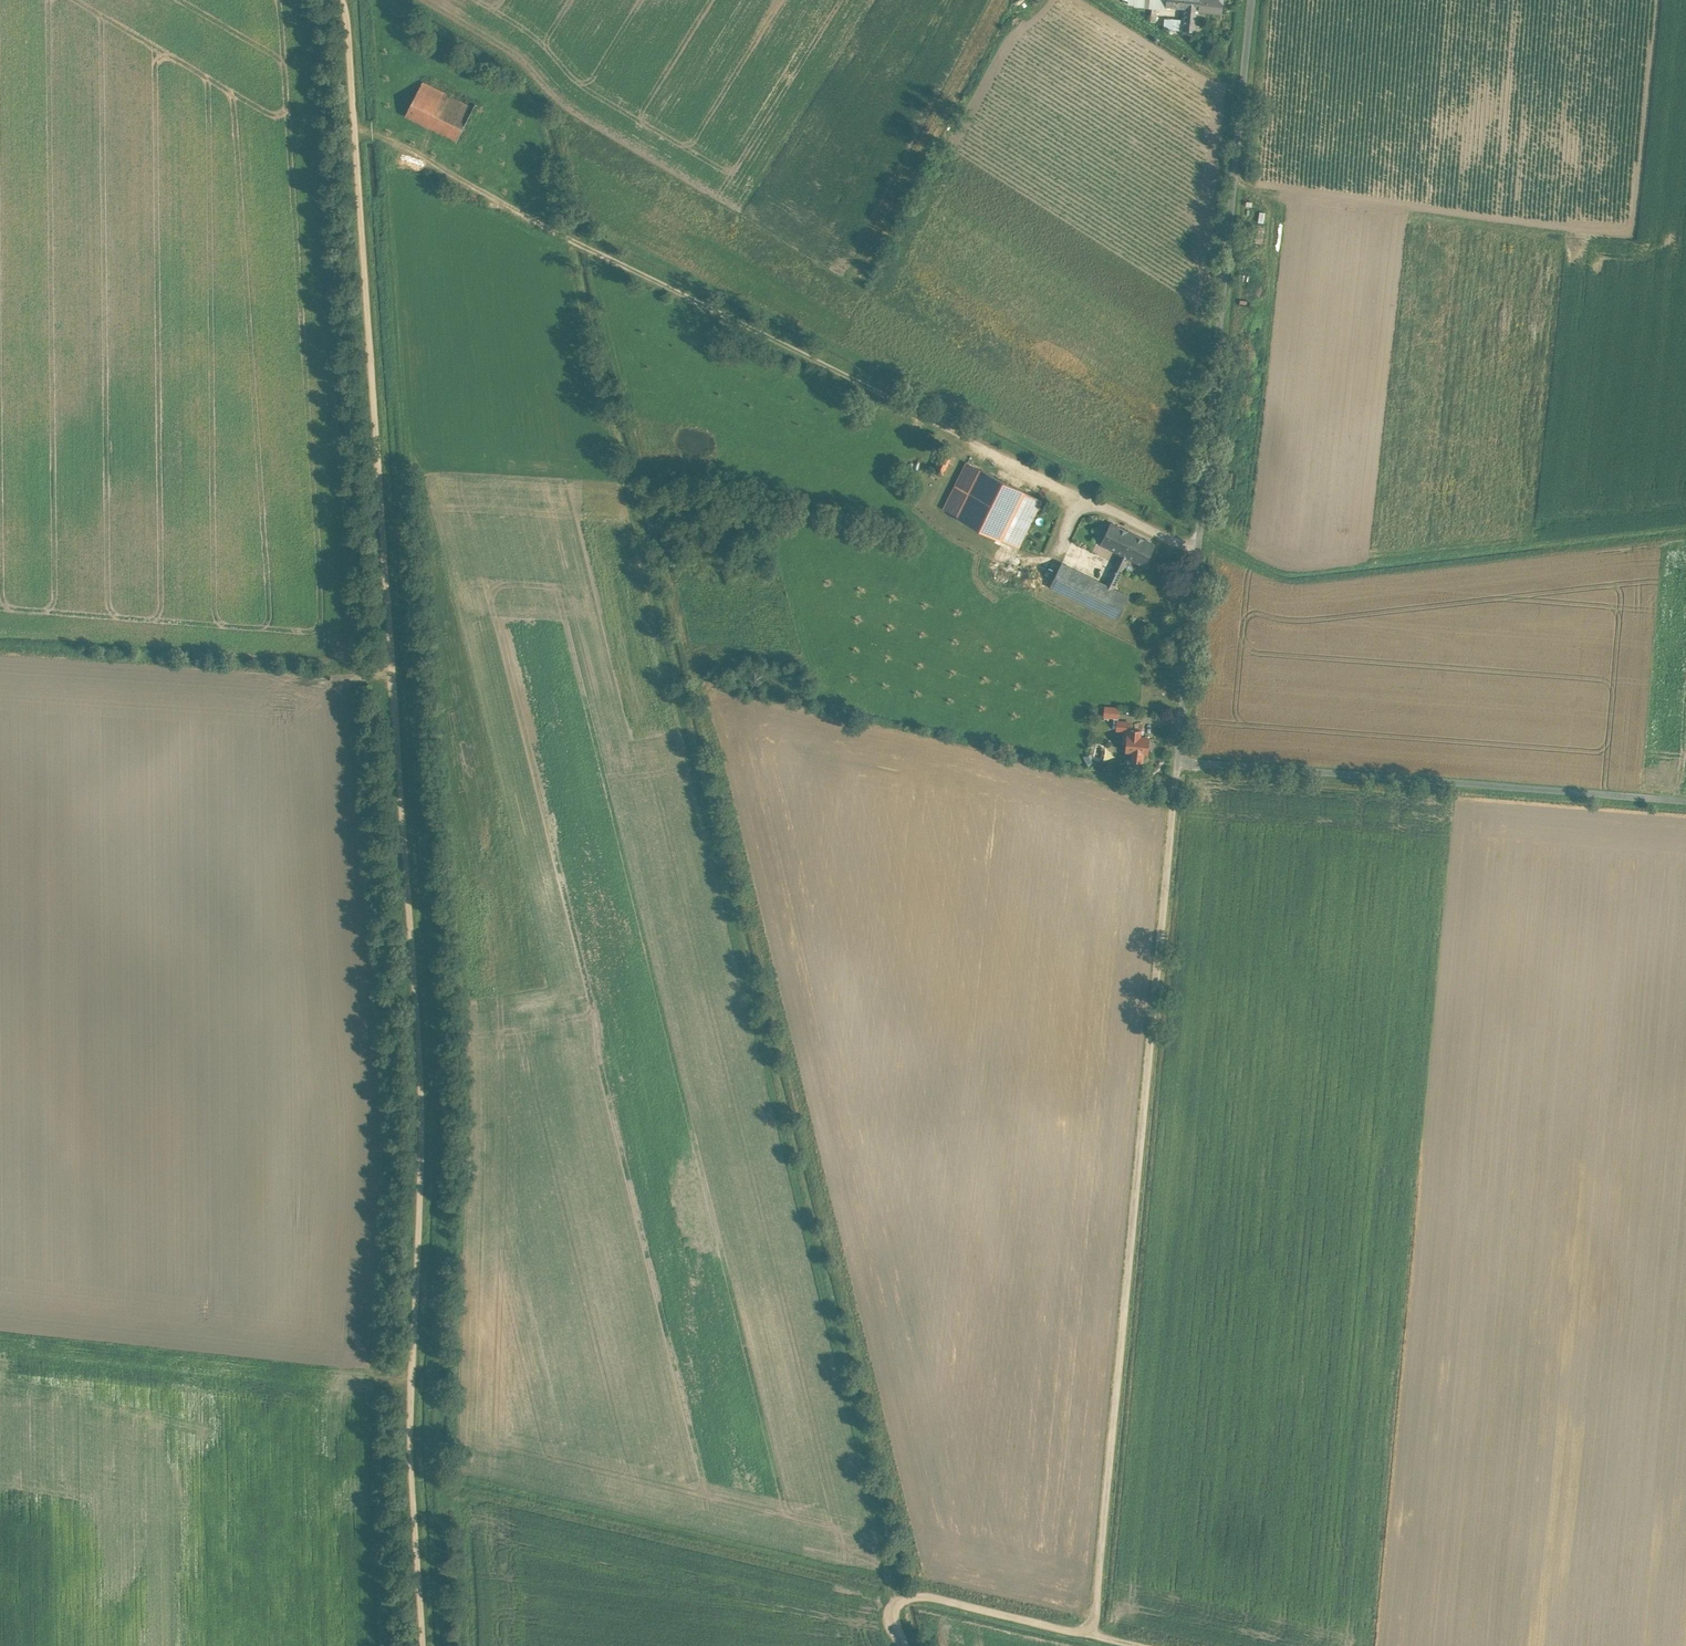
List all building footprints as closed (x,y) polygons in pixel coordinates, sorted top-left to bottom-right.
[(1166,6),(1166,7),(1184,8),(1199,10),(1200,0),(1166,0),(1166,6)] [(1199,10),(1222,12),(1223,0),(1200,0),(1199,10)] [(1199,10),(1184,8),(1181,30),(1197,32),(1199,10)] [(474,107),(423,82),(407,114),(458,140),(474,107)] [(944,451),(935,470),(943,474),(952,455),(944,451)] [(942,510),(960,519),(984,471),(966,462),(942,510)] [(1043,501),(984,471),(960,519),(1020,549),(1043,501)] [(1126,529),(1113,522),(1102,543),(1116,550),(1126,529)] [(1155,543),(1126,529),(1116,550),(1120,553),(1129,557),(1145,565),(1155,543)] [(1129,557),(1120,553),(1105,584),(1113,588),(1129,557)] [(1105,584),(1062,562),(1050,586),(1117,619),(1129,596),(1113,588),(1105,584)] [(1104,716),(1120,718),(1121,706),(1106,705),(1104,716)] [(1131,722),(1118,721),(1117,729),(1125,730),(1125,729),(1130,729),(1131,722)] [(1149,737),(1140,736),(1140,730),(1130,729),(1125,729),(1125,730),(1124,743),(1127,743),(1127,750),(1133,751),(1132,759),(1142,760),(1143,752),(1147,752),(1149,737)]
